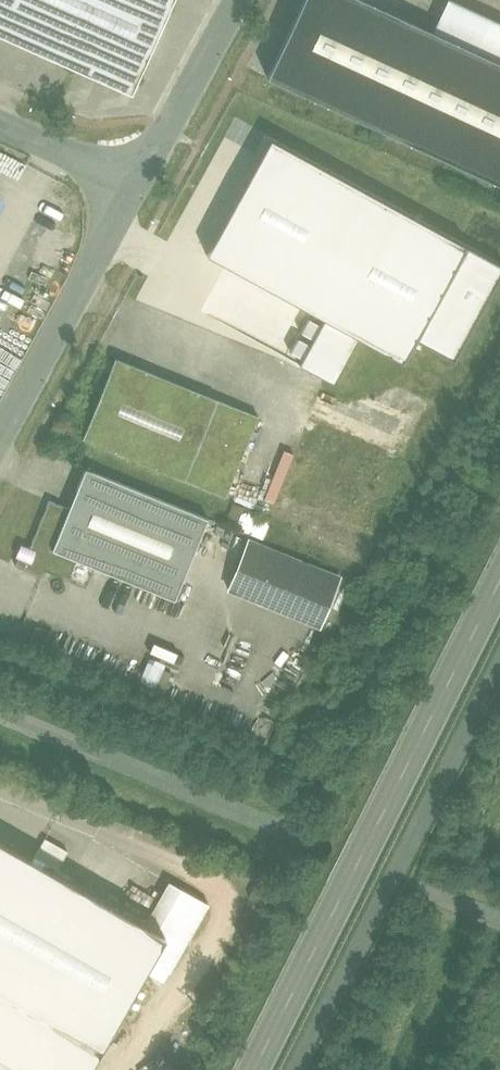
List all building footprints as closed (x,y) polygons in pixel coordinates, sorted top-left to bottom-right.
[(131,93),(174,0),(0,0),(0,34),(131,93)] [(499,178),(499,64),(365,0),(313,0),(278,73),(499,178)] [(202,249),(400,357),(412,336),(452,358),(499,271),(499,261),(266,133),(202,249)] [(268,420),(124,363),(93,441),(236,499),(268,420)] [(277,450),(265,500),(277,503),(289,453),(277,450)] [(213,521),(87,475),(74,512),(45,501),(19,573),(52,586),(56,574),(99,590),(104,577),(182,605),(213,521)] [(233,504),(225,522),(262,537),(269,520),(233,504)] [(334,591),(242,556),(221,610),(313,645),(334,591)] [(0,842),(0,1069),(87,1069),(150,961),(164,936),(146,925),(0,842)] [(170,883),(146,925),(164,936),(150,961),(173,974),(212,907),(170,883)]
